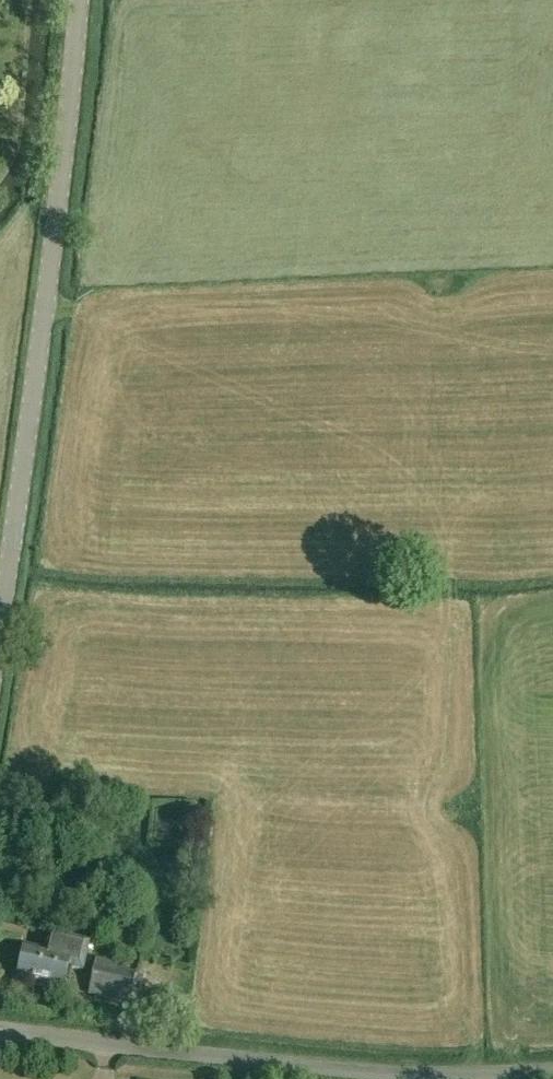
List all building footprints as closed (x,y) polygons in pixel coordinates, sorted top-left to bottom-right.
[(63,936),(59,953),(44,950),(25,946),(24,945),(17,975),(64,985),(68,967),(84,970),(90,942),(63,936)] [(89,995),(130,1003),(136,973),(95,965),(89,995)]
